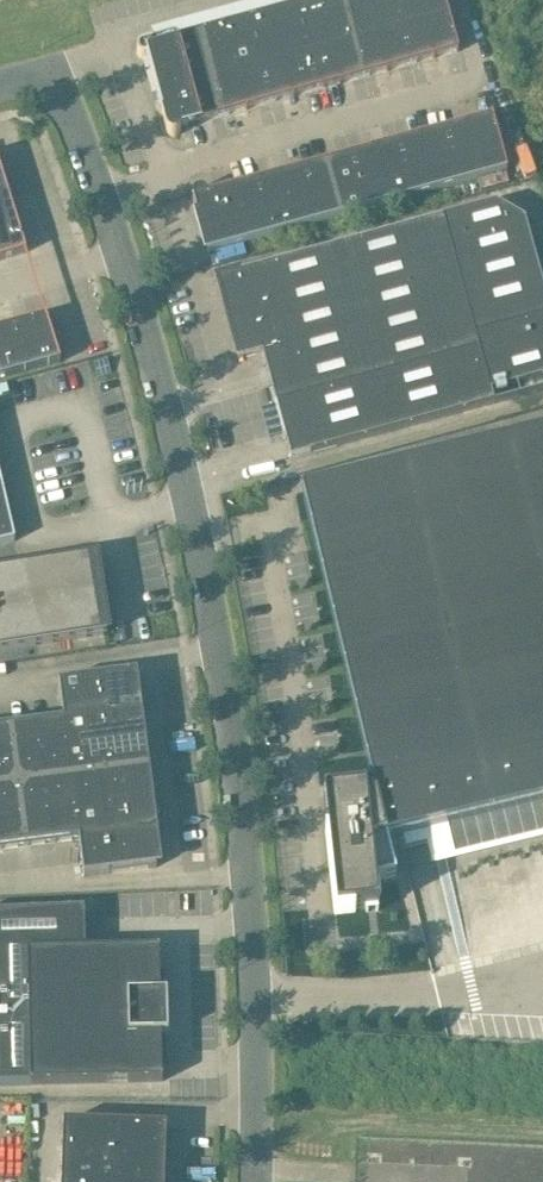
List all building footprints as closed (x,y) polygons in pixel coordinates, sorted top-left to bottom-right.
[(301,36),(291,0),(291,2),(257,11),(258,13),(247,16),(245,11),(243,12),(244,14),(255,49),(278,42),(301,36)] [(348,23),(341,0),(304,0),(304,1),(294,4),(293,0),(291,0),(301,36),(325,29),(348,23)] [(395,10),(392,0),(341,0),(348,23),(372,16),(395,10)] [(419,4),(432,0),(392,0),(395,10),(419,4)] [(458,52),(456,47),(443,0),(432,0),(419,4),(433,58),(456,52),(456,53),(458,52)] [(410,65),(433,58),(419,4),(395,10),(410,65)] [(387,71),(410,65),(395,10),(372,16),(387,71)] [(231,55),(255,49),(244,14),(210,24),(211,26),(200,29),(199,24),(197,25),(208,61),(231,55)] [(363,77),(387,71),(372,16),(348,23),(363,77)] [(340,84),(363,77),(348,23),(325,29),(340,84)] [(173,71),(184,68),(208,61),(197,25),(197,27),(163,36),(164,39),(158,41),(153,42),(152,37),(150,38),(151,42),(142,45),(138,47),(136,52),(137,56),(141,59),(146,59),(146,58),(158,55),(161,64),(171,61),(173,71)] [(317,90),(340,84),(325,29),(301,36),(317,90)] [(293,97),(317,90),(301,36),(278,42),(293,97)] [(270,103),(293,97),(278,42),(255,49),(270,103)] [(246,110),(270,103),(255,49),(231,55),(246,110)] [(190,89),(184,68),(173,71),(171,61),(161,64),(158,55),(146,58),(146,59),(157,98),(190,89)] [(223,116),(246,110),(231,55),(208,61),(223,116)] [(199,123),(223,116),(208,61),(184,68),(190,89),(199,123)] [(180,128),(199,123),(190,89),(157,98),(161,115),(165,132),(166,134),(168,136),(170,137),(172,137),(174,137),(177,136),(178,135),(180,133),(180,130),(180,128)] [(467,124),(482,178),(505,172),(507,172),(506,169),(505,169),(492,122),(493,122),(492,117),(490,117),(467,124)] [(459,185),(482,178),(467,124),(444,130),(459,185)] [(435,191),(459,185),(444,130),(421,137),(435,191)] [(412,198),(435,191),(421,137),(397,143),(412,198)] [(389,204),(412,198),(397,143),(374,149),(389,204)] [(365,211),(389,204),(374,149),(350,156),(365,211)] [(342,217),(365,211),(350,156),(327,162),(342,217)] [(318,223),(342,217),(327,162),(303,169),(318,223)] [(295,230),(318,223),(303,169),(280,175),(295,230)] [(9,199),(0,170),(0,201),(9,199)] [(271,236),(295,230),(280,175),(257,181),(271,236)] [(248,243),(271,236),(257,181),(233,188),(248,243)] [(207,254),(248,243),(233,188),(206,195),(206,193),(204,191),(202,190),(200,189),(197,190),(195,191),(193,192),(192,195),(192,197),(192,199),(196,213),(207,252),(207,254)] [(26,253),(9,199),(0,201),(0,261),(26,253)] [(496,204),(216,281),(237,359),(261,352),(290,460),(310,455),(493,404),(490,394),(490,393),(542,379),(542,290),(524,220),(496,204)] [(14,326),(26,371),(58,363),(60,362),(46,316),(43,317),(43,318),(14,326)] [(26,371),(14,326),(0,330),(0,379),(26,371)] [(386,842),(542,804),(542,434),(301,492),(376,800),(386,842)] [(0,485),(0,545),(14,542),(13,538),(0,485)] [(106,634),(94,555),(0,570),(0,651),(106,634)] [(135,710),(131,674),(83,680),(58,684),(63,719),(135,710)] [(135,710),(63,719),(67,749),(139,740),(135,710)] [(63,719),(63,721),(37,725),(44,784),(71,780),(67,749),(63,719)] [(10,728),(17,787),(44,784),(37,725),(10,728)] [(10,728),(0,730),(0,789),(17,787),(10,728)] [(143,771),(139,740),(67,749),(71,780),(143,771)] [(143,771),(71,780),(75,811),(147,802),(143,771)] [(52,844),(78,841),(78,842),(79,842),(75,811),(71,780),(44,784),(52,844)] [(52,844),(44,784),(17,787),(25,847),(52,844)] [(25,847),(17,787),(0,789),(0,850),(25,847)] [(386,842),(376,800),(367,802),(365,791),(323,796),(336,914),(378,909),(376,884),(395,880),(386,842)] [(147,802),(75,811),(79,842),(151,832),(147,802)] [(446,828),(453,856),(542,834),(542,805),(446,828)] [(79,842),(78,842),(83,878),(108,874),(156,868),(151,832),(79,842)] [(167,1035),(166,995),(160,995),(158,950),(84,951),(83,910),(0,913),(0,1085),(30,1085),(162,1082),(161,1036),(167,1035)] [(110,1154),(111,1124),(63,1123),(62,1152),(110,1154)] [(110,1154),(165,1155),(166,1126),(111,1124),(110,1154)] [(109,1180),(110,1154),(62,1152),(61,1178),(109,1180)] [(164,1181),(165,1155),(110,1154),(109,1180),(164,1181)]
